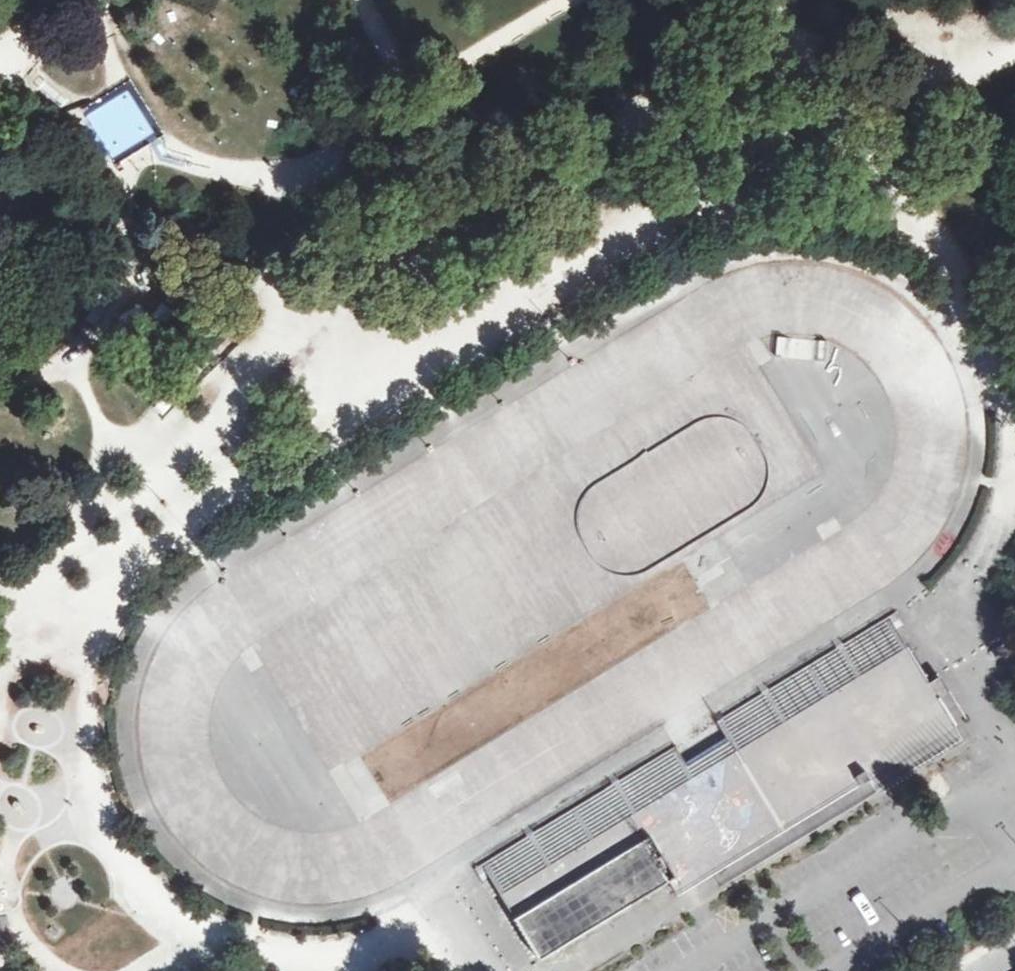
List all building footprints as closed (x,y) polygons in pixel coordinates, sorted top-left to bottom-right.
[(679,150),(670,150),(671,159),(679,158),(679,150)] [(571,199),(573,209),(578,208),(577,203),(585,201),(583,191),(578,193),(579,197),(571,199)] [(486,866),(484,867),(501,895),(506,903),(516,919),(515,919),(540,960),(562,946),(563,948),(650,895),(649,893),(669,881),(678,895),(946,732),(956,726),(935,691),(909,648),(891,619),(886,622),(842,649),(810,669),(767,695),(722,722),(719,724),(729,739),(730,743),(689,768),(687,765),(678,749),(674,751),(618,785),(575,812),(532,838),(486,866)] [(687,765),(689,768),(730,743),(729,739),(687,765)]
